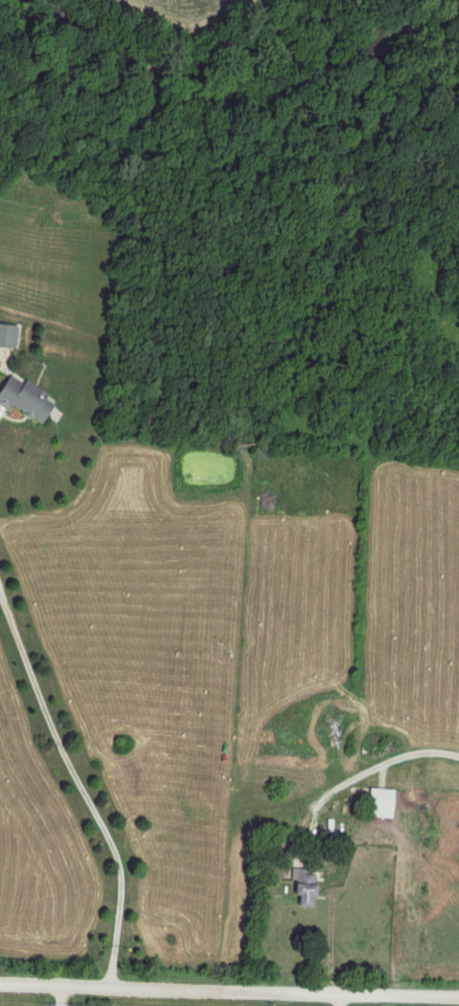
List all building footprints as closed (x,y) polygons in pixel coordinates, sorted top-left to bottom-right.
[(0,326),(0,349),(16,351),(20,328),(0,326)] [(59,404),(11,375),(0,393),(0,403),(43,430),(59,404)] [(391,817),(391,789),(366,789),(366,817),(391,817)] [(315,874),(296,872),(294,906),(313,907),(315,874)]
